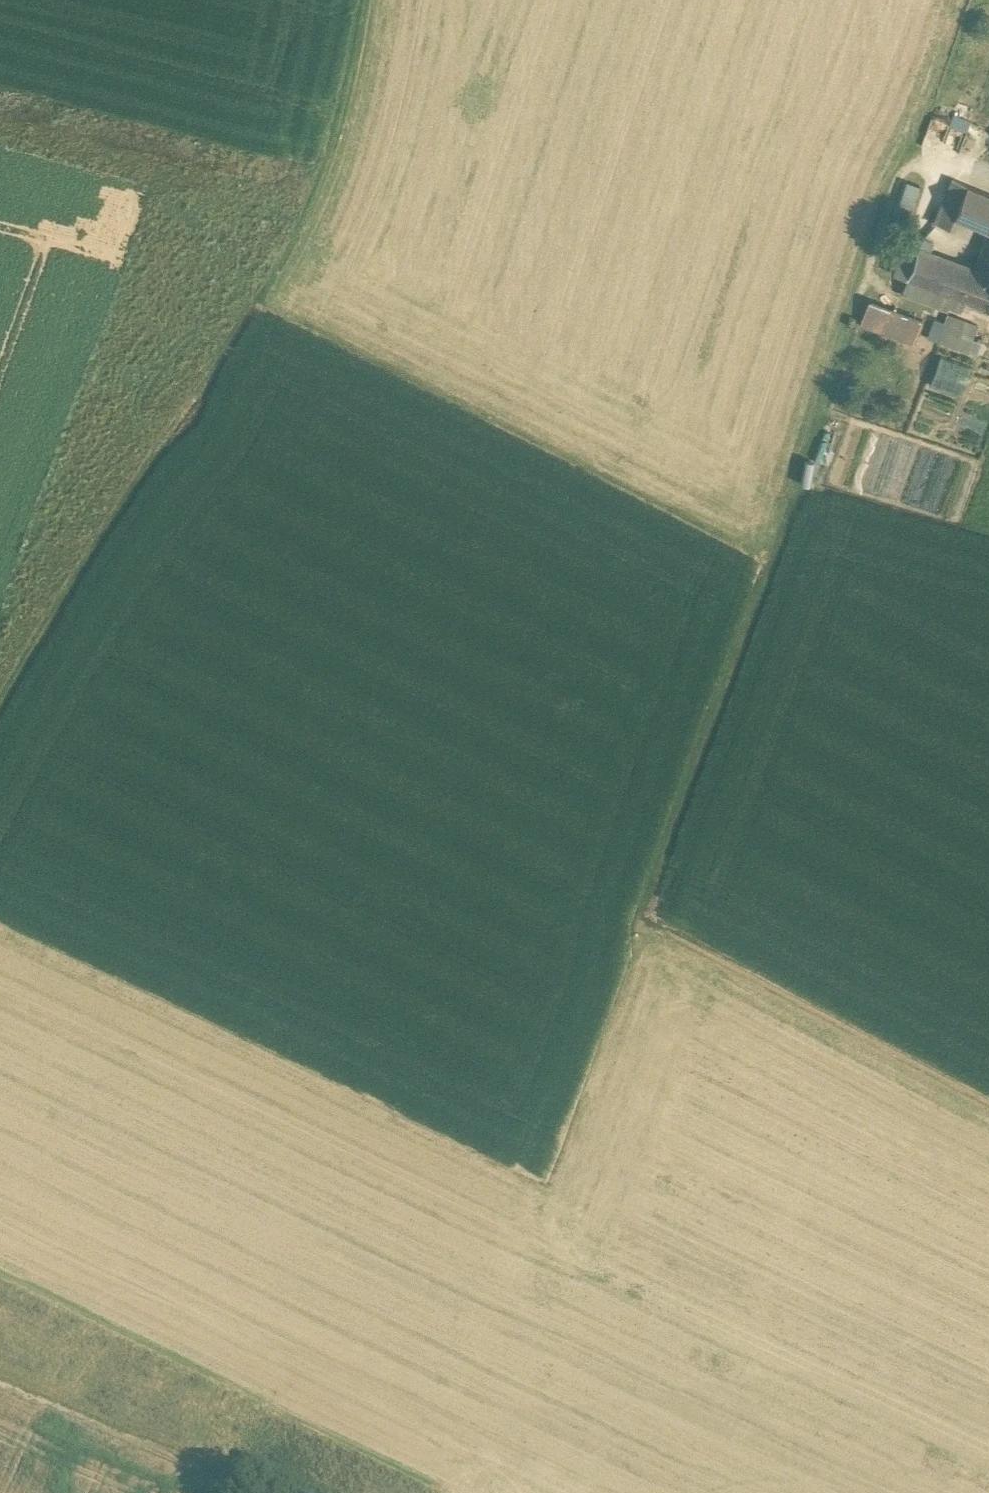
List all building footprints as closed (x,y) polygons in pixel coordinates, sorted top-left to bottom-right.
[(946,122),(965,126),(967,117),(931,109),(925,133),(942,137),(946,122)] [(953,178),(934,222),(936,222),(936,221),(954,228),(958,218),(988,230),(988,193),(953,178)] [(907,180),(895,218),(905,221),(908,213),(910,213),(920,184),(907,180)] [(922,236),(906,230),(890,271),(906,277),(918,246),(922,236)] [(933,241),(924,236),(924,234),(923,234),(922,236),(918,246),(925,249),(925,248),(929,250),(933,241)] [(986,248),(982,246),(973,267),(950,304),(961,308),(964,298),(983,305),(988,290),(988,241),(986,248)] [(925,249),(918,246),(906,277),(900,292),(948,309),(950,304),(973,267),(925,249)] [(922,318),(869,299),(860,323),(913,342),(922,318)] [(977,323),(948,312),(939,338),(967,349),(977,323)] [(971,365),(940,354),(930,383),(961,394),(971,365)]
